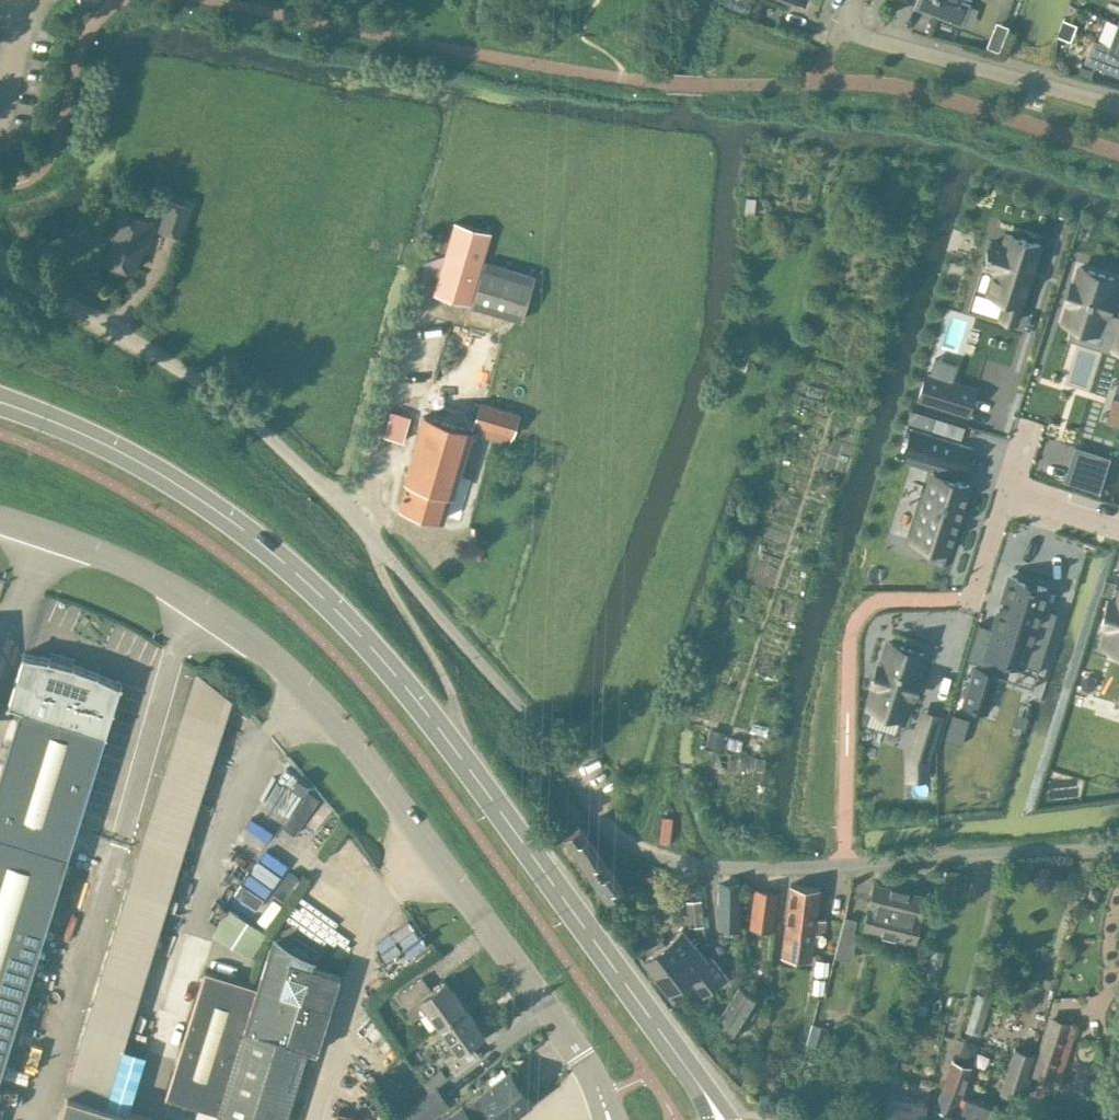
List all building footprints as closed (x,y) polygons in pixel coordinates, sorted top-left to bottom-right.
[(916,6),(961,23),(969,3),(960,0),(918,0),(916,6)] [(1118,73),(1118,23),(1109,46),(1094,41),(1087,61),(1118,73)] [(161,229),(179,235),(189,205),(171,199),(161,229)] [(105,245),(101,259),(107,261),(134,269),(144,237),(149,238),(154,221),(117,209),(105,245)] [(435,292),(470,303),(491,233),(455,222),(435,292)] [(988,255),(985,265),(996,269),(988,292),(1007,298),(1001,316),(1016,321),(1022,302),(1028,281),(1029,282),(1034,265),(1040,244),(1007,233),(1003,244),(993,240),(990,251),(987,250),(986,254),(988,255)] [(472,304),(523,318),(535,276),(485,261),(472,304)] [(1062,319),(1097,330),(1098,327),(1114,332),(1110,346),(1118,348),(1118,314),(1107,310),(1111,295),(1108,294),(1113,277),(1104,274),(1079,266),(1074,283),(1072,282),(1066,300),(1068,301),(1062,319)] [(926,372),(918,398),(969,413),(977,388),(975,388),(951,380),(956,363),(935,357),(930,374),(926,372)] [(478,414),(475,423),(513,434),(520,412),(481,402),(478,413),(478,414)] [(384,435),(404,440),(411,417),(391,411),(384,435)] [(425,415),(410,466),(456,480),(458,480),(471,436),(476,438),(478,431),(473,430),(473,429),(425,414),(425,415)] [(911,427),(903,452),(939,463),(936,473),(932,472),(911,539),(949,551),(970,484),(955,479),(958,469),(964,471),(972,446),(911,427)] [(1098,452),(1087,488),(1100,492),(1111,456),(1098,452)] [(408,479),(400,505),(444,518),(445,516),(452,493),(456,480),(410,466),(406,478),(408,479)] [(975,666),(964,703),(987,710),(999,674),(996,673),(1001,656),(1039,668),(1057,610),(1041,605),(1047,587),(1012,576),(995,628),(979,622),(967,658),(981,662),(979,667),(975,666)] [(1101,624),(1109,627),(1103,644),(1118,649),(1118,594),(1117,602),(1109,599),(1101,624)] [(875,683),(868,706),(904,717),(911,694),(914,695),(920,676),(917,675),(924,652),(889,641),(881,664),(878,663),(872,682),(875,683)] [(107,734),(123,684),(101,674),(77,665),(53,658),(27,654),(11,704),(24,707),(0,783),(0,1075),(107,734)] [(738,732),(725,730),(723,742),(722,743),(735,745),(738,732)] [(916,731),(908,757),(908,760),(928,760),(935,737),(916,731)] [(761,737),(744,734),(742,746),(759,749),(761,737)] [(574,817),(563,824),(569,833),(564,837),(567,842),(595,882),(611,870),(603,858),(611,852),(593,829),(586,834),(580,826),(574,817)] [(611,870),(595,882),(607,900),(624,889),(611,870)] [(719,927),(739,928),(740,884),(719,883),(719,927)] [(812,959),(815,932),(820,933),(820,928),(825,929),(826,919),(816,918),(820,887),(791,883),(782,955),(812,959)] [(864,926),(915,939),(926,894),(884,884),(879,901),(871,899),(864,926)] [(755,887),(751,918),(764,919),(763,928),(772,929),(777,890),(755,887)] [(690,926),(700,937),(704,936),(701,899),(687,900),(689,926),(690,926)] [(839,935),(848,938),(854,921),(844,919),(839,935)] [(644,962),(656,977),(695,943),(698,941),(695,937),(692,940),(683,929),(665,944),(663,940),(648,953),(651,956),(644,962)] [(688,975),(702,993),(726,974),(712,956),(707,959),(695,943),(656,977),(668,992),(688,975)] [(219,1111),(249,1119),(286,1119),(309,1047),(317,1049),(341,975),(311,966),(314,958),(271,944),(258,985),(219,1111)] [(167,1095),(219,1111),(258,985),(207,969),(167,1095)] [(421,999),(439,1024),(465,1006),(446,979),(433,989),(423,976),(399,993),(409,1008),(421,999)] [(717,1023),(738,1035),(760,998),(739,986),(717,1023)] [(446,1058),(456,1072),(480,1055),(471,1042),(484,1032),(465,1006),(439,1024),(458,1049),(446,1058)] [(1048,1022),(1033,1072),(1053,1078),(1069,1028),(1048,1022)] [(1000,1093),(1019,1099),(1034,1052),(1015,1046),(1000,1093)] [(953,1060),(936,1111),(942,1113),(943,1112),(953,1116),(953,1115),(961,1092),(962,1092),(971,1066),(953,1060)] [(503,1119),(531,1099),(510,1069),(441,1119),(502,1119),(503,1119)] [(417,1098),(430,1116),(450,1102),(436,1084),(417,1098)] [(69,1092),(60,1119),(160,1119),(69,1092)] [(926,1103),(890,1095),(885,1119),(923,1119),(926,1103)] [(957,1119),(987,1119),(991,1107),(962,1097),(955,1115),(958,1117),(957,1119)] [(400,1119),(430,1119),(414,1099),(395,1114),(400,1119)] [(1047,1112),(1044,1119),(1064,1119),(1047,1112)]
